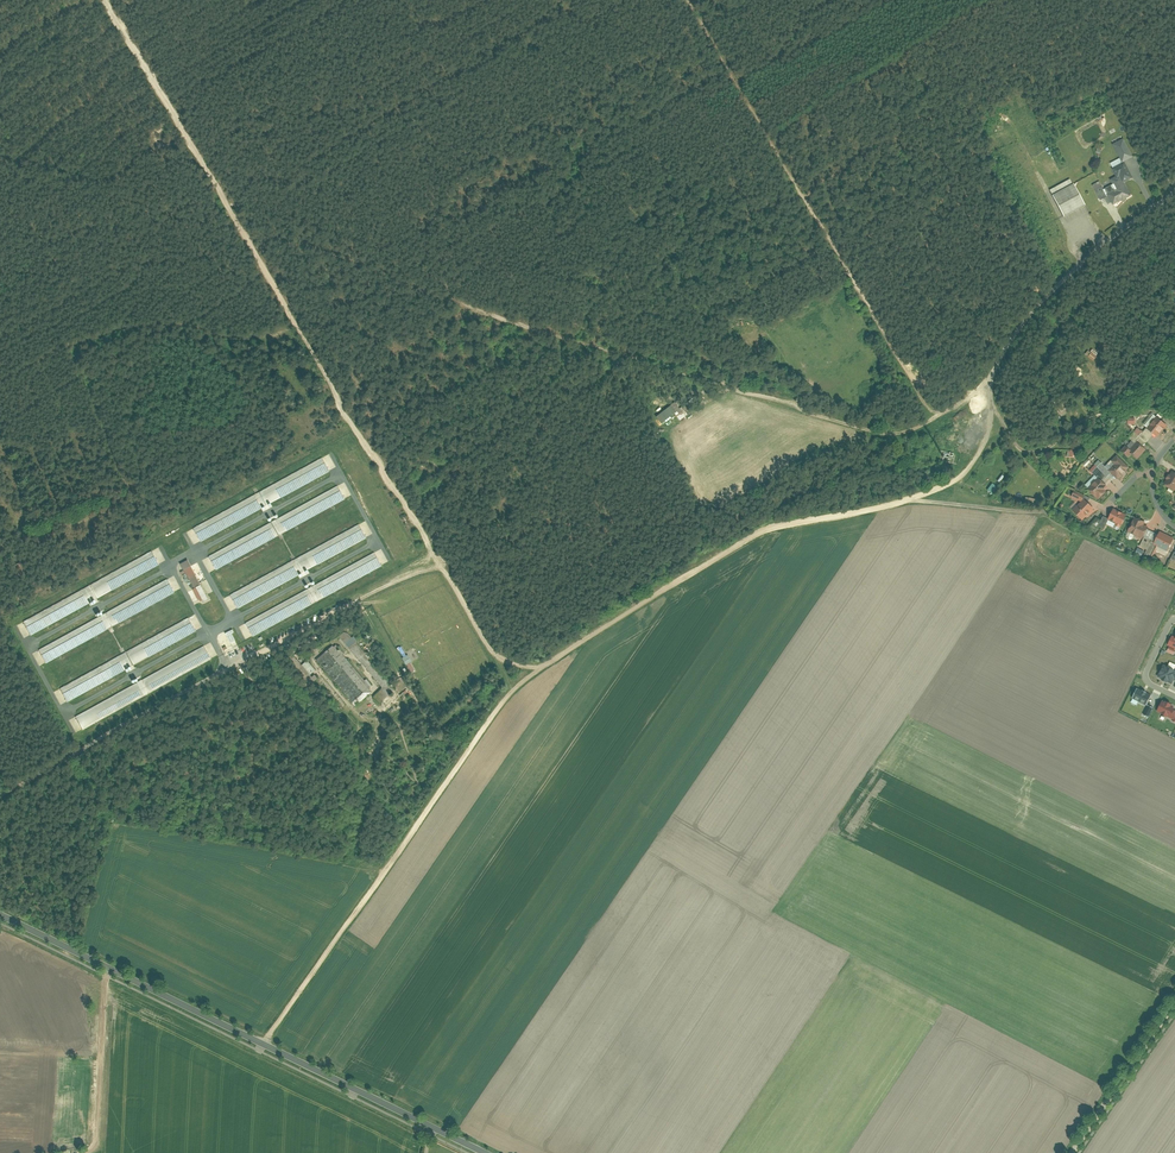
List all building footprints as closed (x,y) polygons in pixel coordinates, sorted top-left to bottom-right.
[(1112,143),(1122,162),(1125,161),(1133,157),(1124,138),(1112,143)] [(1113,184),(1103,189),(1107,196),(1112,207),(1132,197),(1124,182),(1133,177),(1125,161),(1122,162),(1112,167),(1117,177),(1111,180),(1113,184)] [(1071,179),(1049,190),(1062,216),(1085,205),(1071,179)] [(1099,181),(1092,185),(1100,200),(1107,196),(1103,189),(1099,181)] [(1088,351),(1084,356),(1093,362),(1098,355),(1092,350),(1090,353),(1088,351)] [(676,400),(655,415),(662,424),(676,414),(680,420),(687,414),(676,400)] [(1167,425),(1157,416),(1146,429),(1156,437),(1167,425)] [(1145,450),(1136,443),(1128,453),(1137,460),(1145,450)] [(1128,468),(1116,455),(1104,467),(1116,479),(1128,468)] [(321,457),(193,529),(200,542),(329,471),(321,457)] [(1174,493),(1174,491),(1174,474),(1171,472),(1163,485),(1174,493)] [(1107,486),(1097,477),(1087,488),(1096,497),(1107,486)] [(997,486),(993,482),(988,489),(992,493),(997,486)] [(338,485),(208,556),(216,569),(345,498),(338,485)] [(1084,494),(1072,490),(1070,497),(1080,500),(1071,509),(1081,519),(1093,507),(1083,497),(1084,494)] [(1113,509),(1108,521),(1120,526),(1126,515),(1113,509)] [(1134,518),(1127,532),(1142,539),(1148,528),(1144,526),(1145,523),(1134,518)] [(358,524),(229,595),(237,609),(366,538),(358,524)] [(1160,532),(1153,545),(1158,547),(1156,550),(1166,555),(1174,539),(1160,532)] [(1137,554),(1144,557),(1146,551),(1140,548),(1137,554)] [(151,550),(22,622),(30,636),(159,564),(151,550)] [(373,552),(245,623),(252,636),(381,565),(373,552)] [(187,559),(179,563),(200,602),(208,597),(187,559)] [(167,579),(37,650),(45,664),(174,593),(167,579)] [(201,582),(203,586),(204,585),(208,594),(212,592),(208,580),(201,582)] [(188,618),(59,687),(67,701),(196,632),(188,618)] [(226,633),(230,643),(237,641),(233,630),(226,633)] [(347,633),(340,639),(384,688),(373,697),(379,704),(394,691),(387,684),(388,682),(365,656),(367,655),(356,643),(357,642),(353,637),(351,638),(347,633)] [(1167,646),(1174,650),(1174,638),(1172,636),(1167,646)] [(204,645),(74,716),(81,730),(211,659),(204,645)] [(332,645),(315,660),(355,706),(372,692),(370,689),(372,687),(366,680),(364,681),(341,655),(343,654),(335,645),(333,647),(332,645)] [(403,658),(401,659),(405,666),(407,665),(411,672),(414,670),(410,663),(411,662),(407,655),(406,656),(401,647),(398,649),(403,658)] [(294,655),(286,661),(308,687),(318,679),(315,675),(312,677),(310,675),(315,671),(306,660),(301,665),(298,661),(294,655)] [(1157,678),(1171,685),(1174,681),(1174,672),(1163,666),(1157,678)] [(1152,696),(1139,689),(1134,699),(1147,705),(1152,696)] [(1156,712),(1170,719),(1174,711),(1174,708),(1174,707),(1162,701),(1156,712)] [(464,722),(457,716),(451,724),(457,730),(464,722)]
